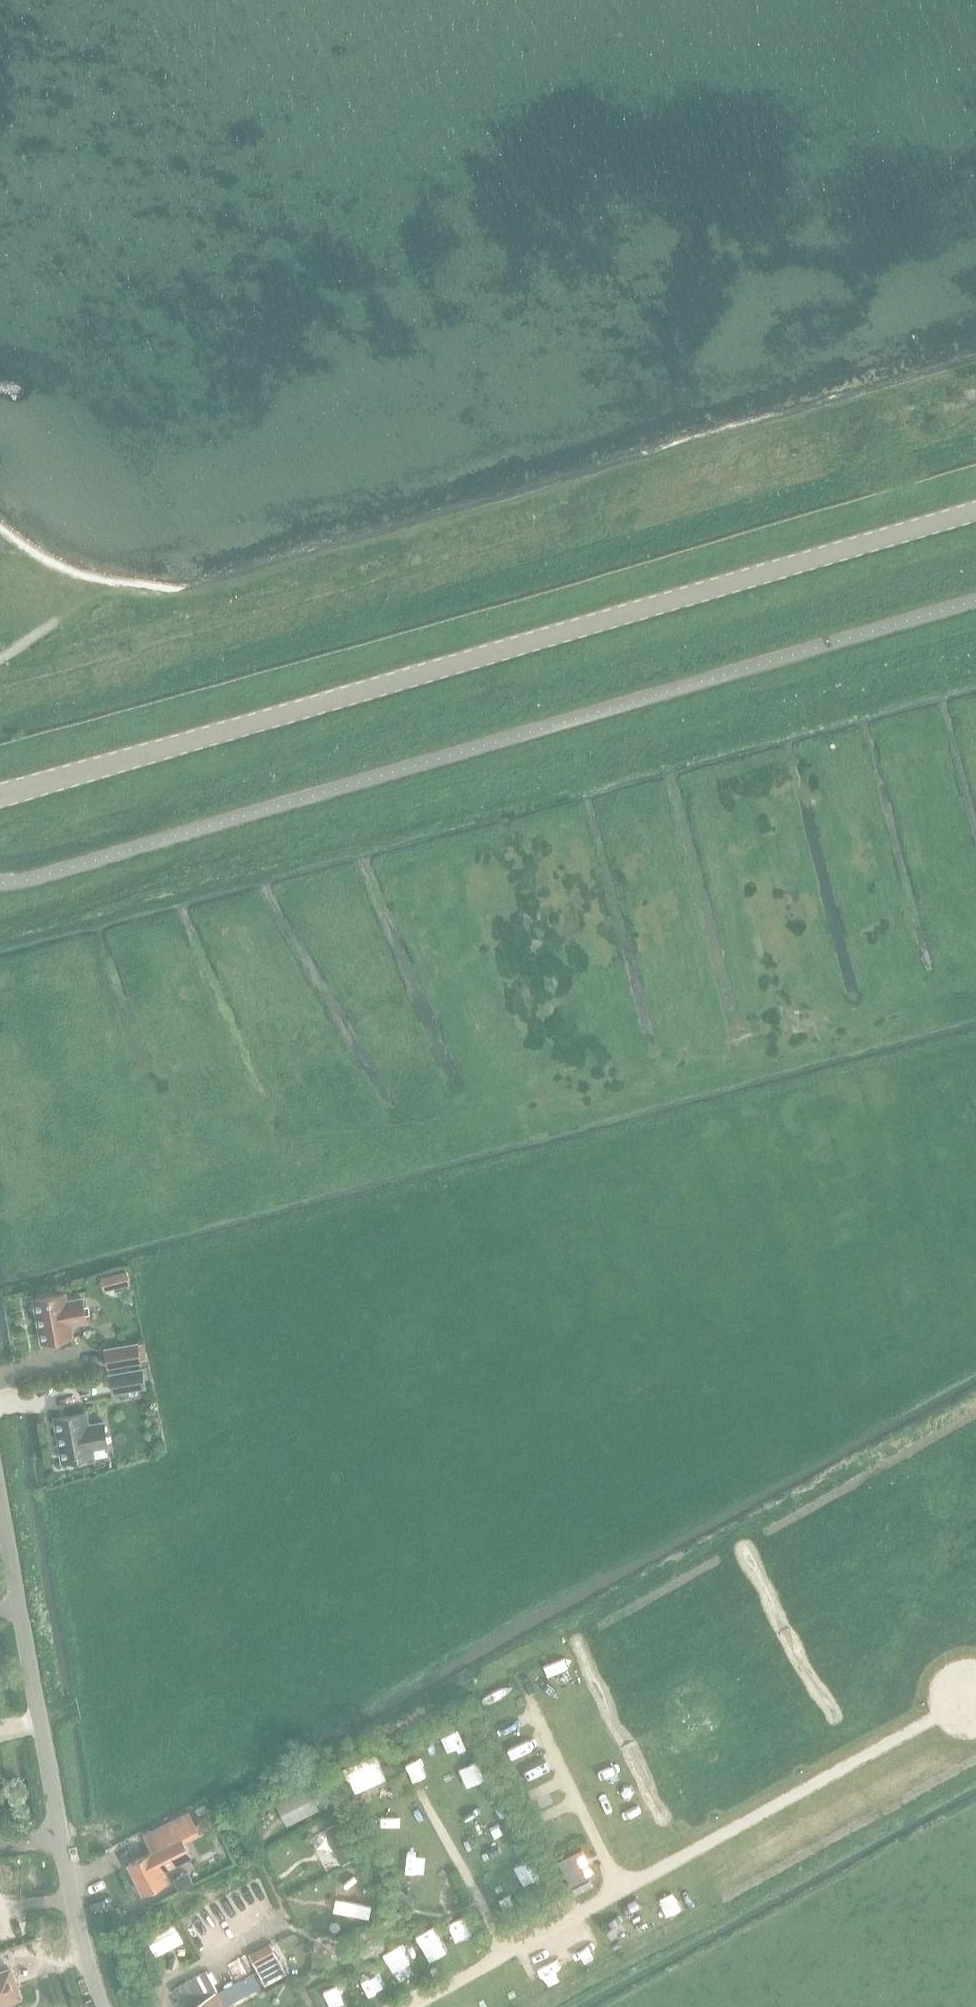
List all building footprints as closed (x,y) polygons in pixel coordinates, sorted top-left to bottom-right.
[(128,1271),(115,1274),(118,1286),(131,1283),(128,1271)] [(82,1297),(66,1300),(65,1293),(33,1298),(41,1341),(73,1336),(70,1323),(86,1321),(82,1297)] [(105,1348),(108,1366),(140,1360),(137,1342),(105,1348)] [(110,1374),(113,1391),(145,1386),(141,1368),(110,1374)] [(104,1421),(88,1424),(86,1411),(54,1417),(62,1460),(93,1454),(92,1447),(108,1445),(104,1421)] [(128,1863),(143,1893),(167,1880),(162,1870),(191,1855),(180,1834),(196,1826),(188,1811),(149,1831),(158,1848),(128,1863)] [(580,1852),(561,1862),(572,1885),(592,1876),(580,1852)] [(248,1952),(264,1983),(286,1972),(270,1941),(248,1952)] [(10,2004),(9,2000),(20,1996),(10,1968),(0,1971),(0,2006),(10,2006),(10,2004)] [(184,2006),(227,2006),(207,1970),(174,1988),(184,2006)]
